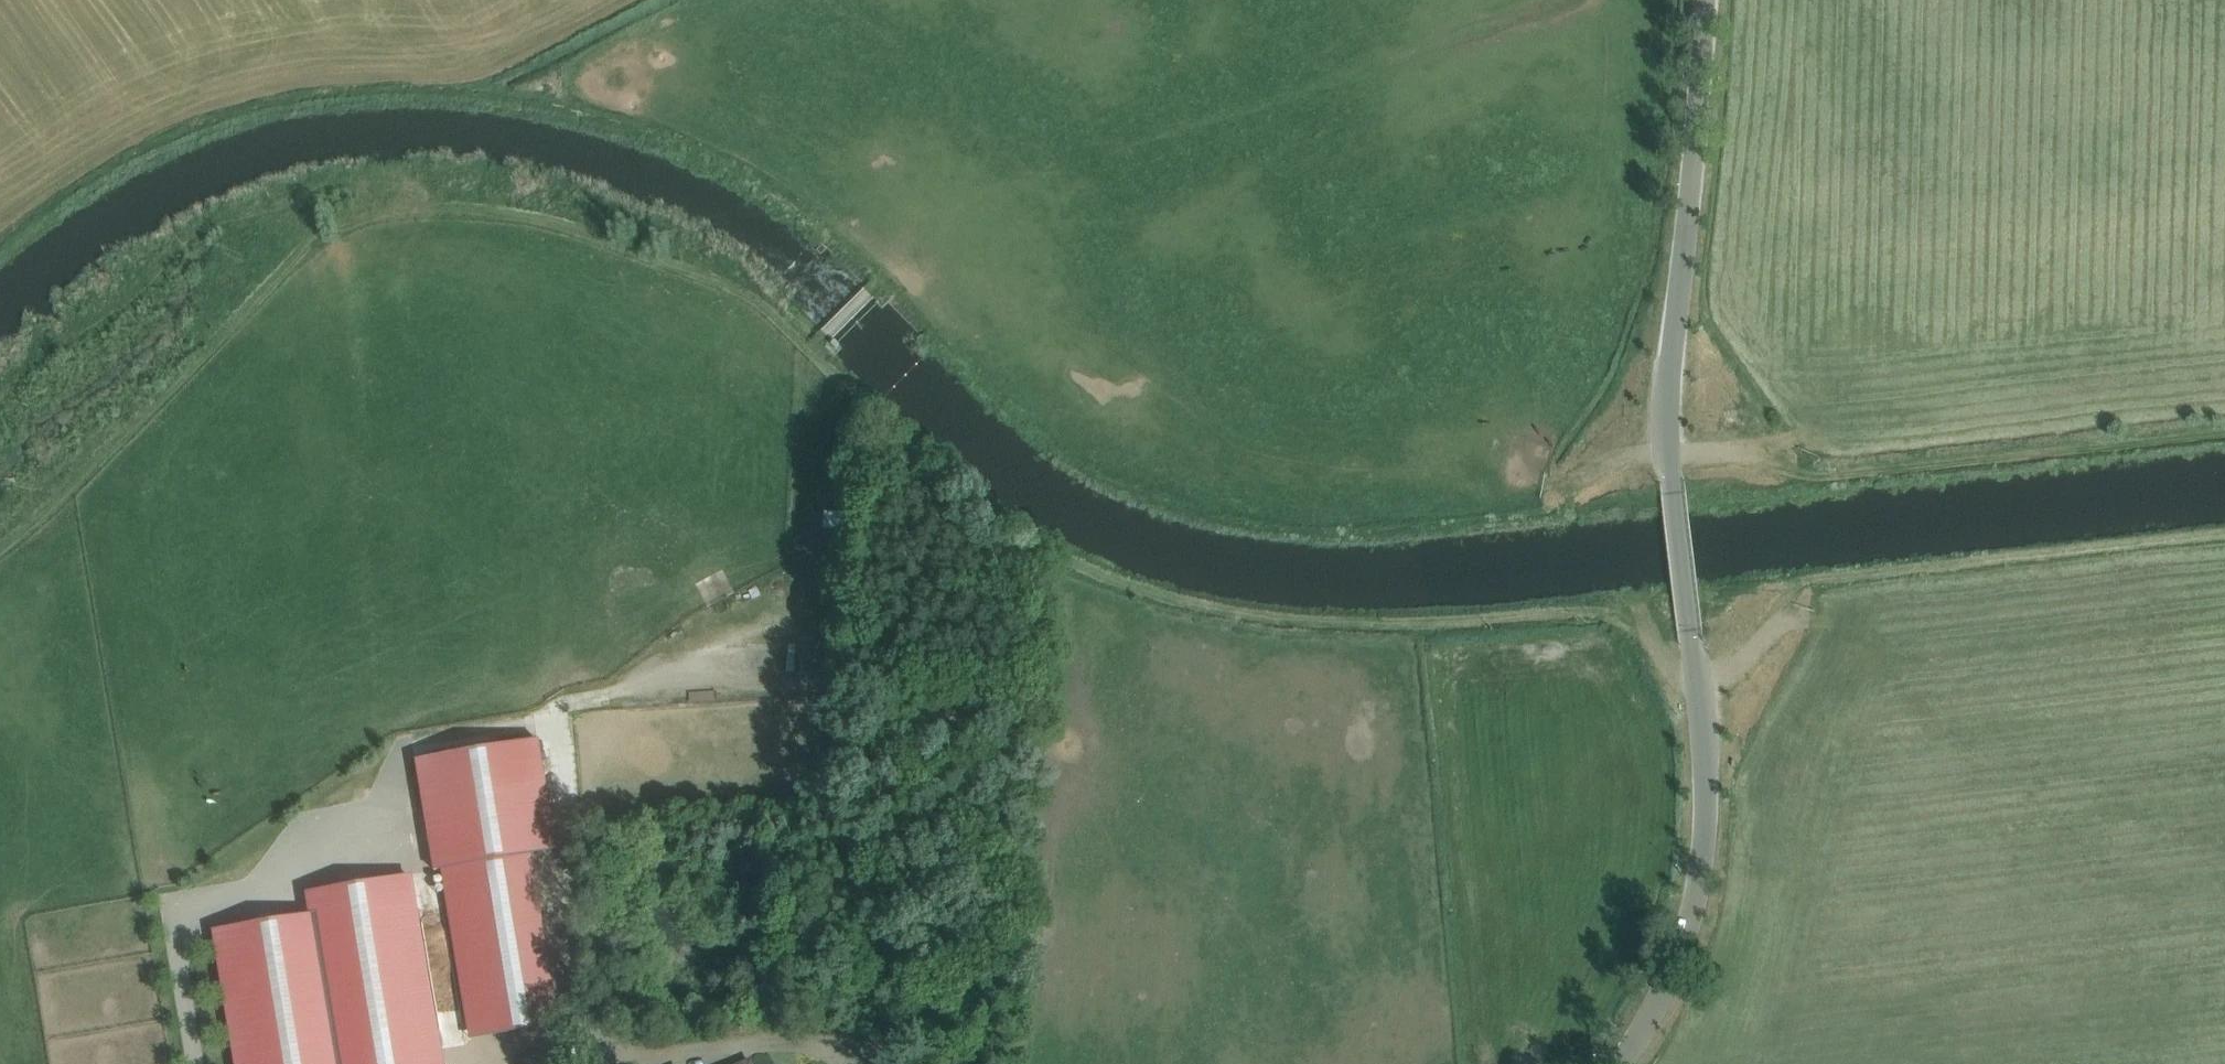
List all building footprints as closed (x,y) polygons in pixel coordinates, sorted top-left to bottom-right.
[(552,828),(537,739),(415,759),(434,870),(443,869),(468,1020),(555,1006),(526,832),(552,828)] [(408,875),(309,891),(312,913),(215,929),(238,1063),(439,1063),(408,875)]
